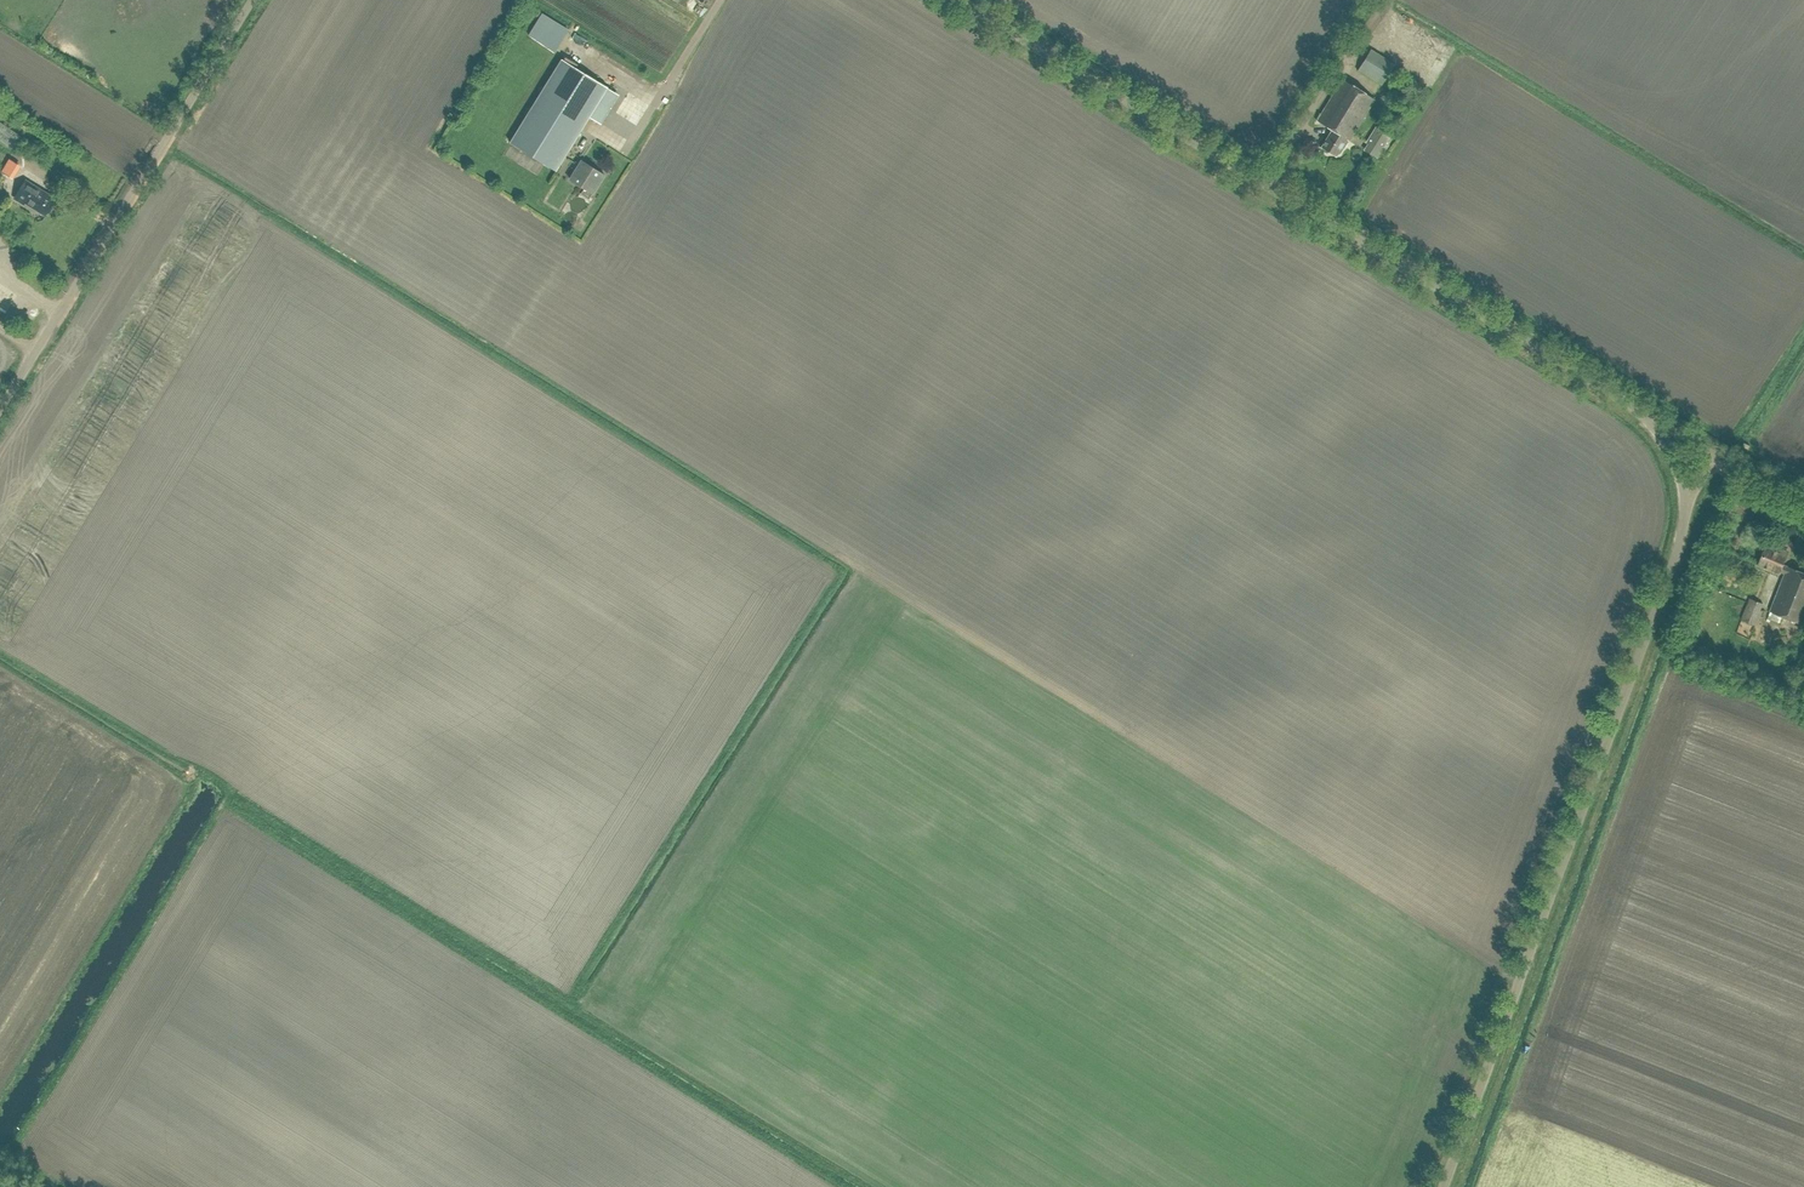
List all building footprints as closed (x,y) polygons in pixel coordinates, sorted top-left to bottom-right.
[(1433,55),(1441,42),(1432,37),(1424,50),(1433,55)] [(510,142),(556,171),(608,88),(562,59),(510,142)] [(1374,99),(1343,79),(1317,121),(1332,130),(1321,147),(1335,156),(1346,139),(1348,141),(1374,99)] [(0,120),(0,138),(11,146),(20,134),(0,120)] [(1388,138),(1372,128),(1364,141),(1367,143),(1363,149),(1376,157),(1388,138)] [(605,175),(582,161),(570,179),(593,193),(605,175)] [(509,172),(501,177),(508,187),(516,181),(509,172)] [(46,215),(56,199),(25,180),(14,198),(24,204),(26,202),(46,215)] [(8,305),(13,295),(0,288),(0,301),(8,305)] [(1767,547),(1760,564),(1780,572),(1781,572),(1785,573),(1770,611),(1803,625),(1803,572),(1788,566),(1788,567),(1783,565),(1788,553),(1781,549),(1779,552),(1767,547)] [(1764,604),(1750,598),(1741,619),(1757,625),(1763,611),(1761,610),(1764,604)]
